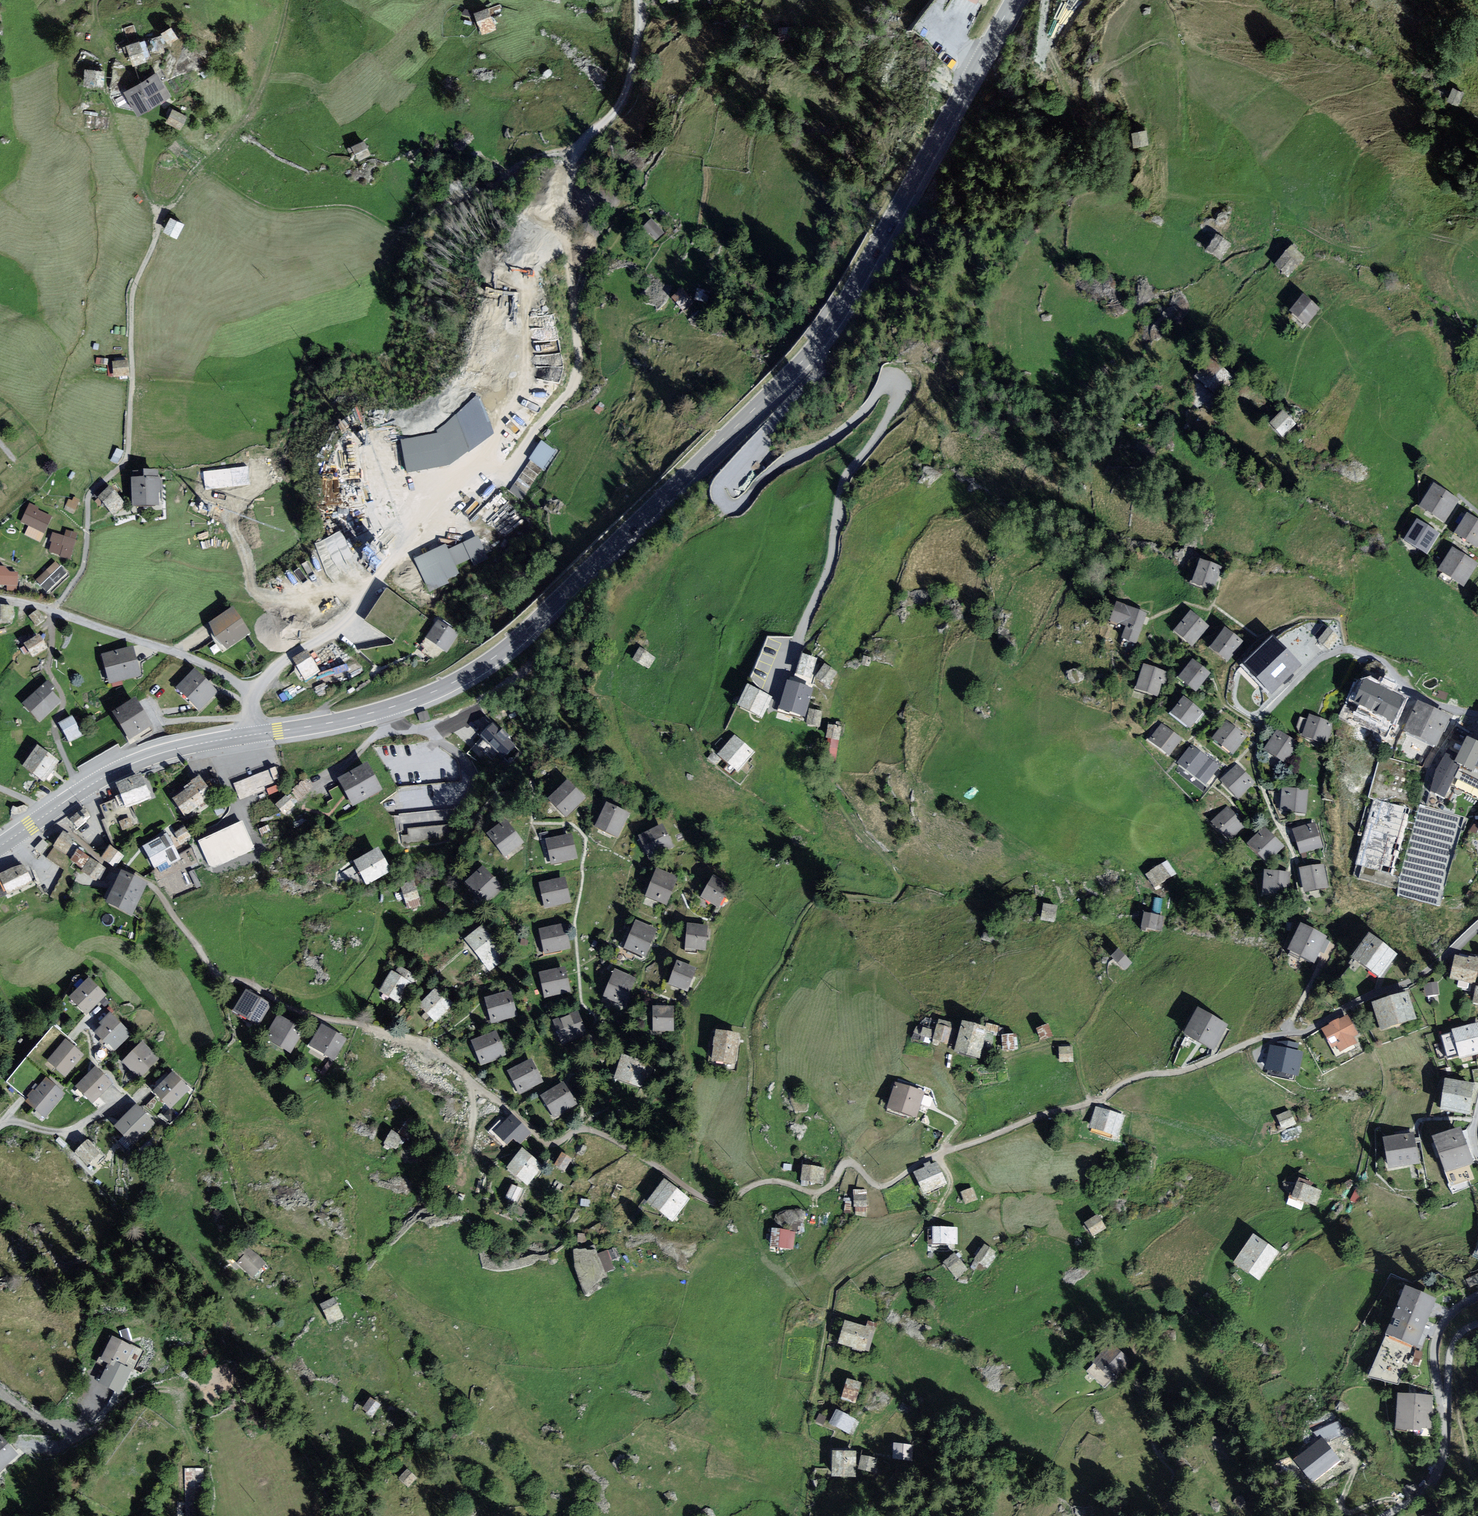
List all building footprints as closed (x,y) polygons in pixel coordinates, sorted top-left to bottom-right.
[(483,31),(499,26),(491,1),(475,6),(483,31)] [(173,15),(163,20),(168,31),(178,26),(173,15)] [(145,30),(127,36),(134,57),(152,51),(145,30)] [(104,82),(105,62),(86,61),(85,81),(104,82)] [(164,89),(140,104),(149,118),(173,102),(164,89)] [(194,121),(180,115),(175,125),(190,131),(194,121)] [(1147,125),(1133,127),(1135,142),(1150,140),(1147,125)] [(357,156),(371,153),(367,136),(353,139),(357,156)] [(653,216),(644,224),(656,239),(665,231),(653,216)] [(173,237),(179,222),(166,217),(160,232),(173,237)] [(1226,245),(1214,238),(1204,254),(1216,262),(1226,245)] [(1303,259),(1289,250),(1276,268),(1290,277),(1303,259)] [(673,296),(685,309),(695,300),(683,287),(673,296)] [(1318,311),(1300,298),(1290,312),(1307,325),(1318,311)] [(122,363),(110,364),(111,378),(123,377),(122,363)] [(1230,379),(1208,363),(1195,381),(1217,397),(1230,379)] [(432,436),(395,439),(400,477),(447,467),(489,438),(475,397),(432,436)] [(1288,425),(1279,416),(1268,427),(1277,436),(1288,425)] [(547,468),(559,447),(541,438),(530,459),(547,468)] [(161,477),(138,478),(139,511),(162,510),(161,477)] [(1457,502),(1433,488),(1421,510),(1444,523),(1457,502)] [(124,506),(112,491),(96,504),(107,519),(124,506)] [(81,504),(74,501),(73,504),(68,502),(64,513),(75,517),(81,504)] [(52,518),(33,510),(25,529),(43,537),(52,518)] [(1463,515),(1451,537),(1475,550),(1477,544),(1477,523),(1463,515)] [(1434,535),(1411,522),(1398,543),(1422,557),(1434,535)] [(321,552),(329,548),(335,561),(354,552),(342,528),(315,541),(321,552)] [(76,545),(59,536),(51,551),(69,559),(76,545)] [(478,542),(459,551),(467,571),(487,562),(478,542)] [(446,546),(413,564),(427,589),(460,571),(446,546)] [(1471,566),(1448,552),(1436,574),(1459,587),(1471,566)] [(1218,571),(1202,566),(1196,584),(1213,589),(1218,571)] [(56,567),(33,584),(43,597),(66,580),(56,567)] [(5,587),(8,594),(16,593),(20,576),(12,576),(6,570),(0,570),(0,587),(5,587)] [(1145,614),(1118,605),(1113,621),(1128,626),(1124,637),(1135,641),(1145,614)] [(0,611),(0,628),(9,630),(12,614),(0,611)] [(36,613),(29,620),(37,628),(45,621),(36,613)] [(1206,626),(1190,613),(1176,631),(1191,643),(1206,626)] [(240,615),(214,634),(229,653),(254,634),(240,615)] [(454,638),(436,625),(425,639),(443,652),(454,638)] [(1336,638),(1324,628),(1314,640),(1326,650),(1336,638)] [(1241,642),(1224,630),(1211,648),(1227,660),(1241,642)] [(754,676),(768,681),(782,636),(768,631),(754,676)] [(1268,696),(1301,665),(1273,637),(1241,666),(1268,696)] [(822,649),(812,644),(805,657),(815,662),(822,649)] [(136,650),(104,660),(113,688),(145,679),(136,650)] [(653,659),(638,650),(633,657),(648,666),(653,659)] [(312,674),(300,656),(291,662),(303,680),(312,674)] [(1207,674),(1190,662),(1176,683),(1192,694),(1207,674)] [(803,685),(808,671),(789,664),(784,677),(803,685)] [(1163,671),(1143,665),(1136,689),(1156,695),(1163,671)] [(194,668),(174,687),(197,711),(218,692),(194,668)] [(830,673),(821,668),(814,681),(823,686),(830,673)] [(1406,700),(1364,681),(1354,703),(1395,723),(1406,700)] [(804,691),(785,686),(777,712),(796,717),(804,691)] [(49,689),(28,707),(42,724),(63,706),(49,689)] [(763,699),(744,689),(732,712),(752,722),(763,699)] [(137,699),(117,711),(132,735),(152,722),(137,699)] [(1201,711),(1184,699),(1172,714),(1189,727),(1201,711)] [(1441,720),(1413,707),(1401,734),(1428,747),(1441,720)] [(819,728),(820,713),(810,713),(809,727),(819,728)] [(1330,722),(1312,716),(1305,735),(1324,741),(1330,722)] [(1474,717),(1451,768),(1477,780),(1477,719),(1474,717)] [(71,720),(59,725),(68,747),(80,742),(71,720)] [(516,745),(493,723),(481,736),(504,757),(516,745)] [(1244,735),(1228,723),(1214,742),(1230,753),(1244,735)] [(1179,737),(1162,725),(1151,741),(1168,753),(1179,737)] [(838,731),(827,730),(826,740),(837,741),(838,731)] [(1294,744),(1277,733),(1266,749),(1284,760),(1294,744)] [(731,740),(712,757),(726,772),(745,755),(731,740)] [(1217,767),(1192,748),(1180,765),(1205,783),(1217,767)] [(35,749),(20,769),(39,784),(54,764),(35,749)] [(277,765),(235,781),(241,797),(267,787),(266,783),(281,777),(277,765)] [(364,768),(338,784),(353,808),(379,792),(364,768)] [(1252,782),(1238,768),(1224,782),(1238,796),(1252,782)] [(136,778),(113,789),(122,808),(145,798),(136,778)] [(194,780),(170,799),(185,817),(208,797),(194,780)] [(579,800),(562,782),(544,800),(561,817),(579,800)] [(1304,791),(1284,789),(1282,814),(1302,816),(1304,791)] [(276,802),(286,813),(297,803),(288,792),(276,802)] [(1387,873),(1406,811),(1372,801),(1352,863),(1387,873)] [(1398,894),(1441,903),(1461,813),(1418,804),(1398,894)] [(625,816),(601,807),(591,832),(615,842),(625,816)] [(1228,808),(1213,820),(1230,840),(1244,828),(1228,808)] [(81,811),(66,824),(74,833),(89,821),(81,811)] [(245,820),(199,837),(210,866),(256,849),(245,820)] [(519,848),(501,820),(481,832),(499,861),(519,848)] [(181,842),(192,835),(186,825),(175,832),(181,842)] [(1314,825),(1295,830),(1302,852),(1321,846),(1314,825)] [(661,826),(635,833),(643,858),(669,850),(661,826)] [(1262,831),(1246,846),(1265,864),(1280,849),(1262,831)] [(67,841),(58,835),(49,848),(57,855),(67,841)] [(568,835),(542,842),(549,867),(575,859),(568,835)] [(160,840),(142,849),(154,872),(172,863),(160,840)] [(118,858),(105,849),(98,860),(110,868),(118,858)] [(96,867),(74,852),(67,862),(89,877),(96,867)] [(375,852),(343,870),(355,891),(387,873),(375,852)] [(1152,884),(1176,875),(1170,859),(1146,869),(1152,884)] [(0,876),(0,881),(10,896),(28,884),(16,866),(0,876)] [(1321,866),(1300,872),(1305,892),(1326,887),(1321,866)] [(500,889),(477,870),(462,889),(485,907),(500,889)] [(727,878),(707,871),(696,899),(716,907),(727,878)] [(672,880),(653,873),(642,901),(662,909),(672,880)] [(139,885),(116,874),(102,904),(126,915),(139,885)] [(1287,876),(1263,874),(1262,894),(1286,895),(1287,876)] [(557,877),(531,885),(538,910),(565,902),(557,877)] [(415,880),(402,884),(409,908),(423,903),(415,880)] [(62,899),(69,885),(60,881),(53,895),(62,899)] [(1042,918),(1056,920),(1058,903),(1043,902),(1042,918)] [(1162,918),(1147,915),(1145,925),(1160,928),(1162,918)] [(559,920),(533,927),(540,952),(566,944),(559,920)] [(651,928),(632,921),(621,949),(641,957),(651,928)] [(708,929),(689,921),(678,949),(698,957),(708,929)] [(1324,938),(1300,926),(1289,950),(1313,961),(1324,938)] [(500,952),(482,929),(460,946),(479,969),(500,952)] [(1394,956),(1368,937),(1354,957),(1380,975),(1394,956)] [(1121,952),(1115,958),(1123,967),(1130,962),(1121,952)] [(1477,962),(1455,957),(1450,980),(1473,985),(1477,962)] [(694,966),(675,958),(664,986),(683,994),(694,966)] [(559,964),(533,972),(541,997),(567,989),(559,964)] [(630,977),(610,970),(600,998),(619,1005),(630,977)] [(377,991),(395,1001),(405,983),(387,973),(377,991)] [(101,991),(85,979),(69,1001),(84,1013),(101,991)] [(1439,995),(1437,982),(1425,983),(1426,996),(1439,995)] [(508,990),(482,998),(489,1023),(515,1015),(508,990)] [(419,1007),(432,1021),(449,1004),(436,991),(419,1007)] [(269,1004),(247,992),(237,1010),(259,1022),(269,1004)] [(1405,992),(1375,1000),(1383,1028),(1413,1019),(1405,992)] [(672,1008),(650,1012),(654,1033),(676,1029),(672,1008)] [(1226,1028),(1196,1012),(1184,1035),(1213,1050),(1226,1028)] [(577,1014),(551,1022),(558,1046),(584,1038),(577,1014)] [(126,1037),(107,1016),(91,1031),(111,1052),(126,1037)] [(296,1032),(275,1018),(264,1034),(285,1049),(296,1032)] [(1346,1018),(1324,1028),(1335,1052),(1357,1042),(1346,1018)] [(912,1035),(930,1039),(933,1023),(915,1019),(912,1035)] [(979,1025),(953,1019),(945,1050),(971,1056),(979,1025)] [(1451,1030),(1458,1058),(1477,1053),(1477,1023),(1451,1030)] [(335,1042),(317,1028),(305,1043),(323,1057),(335,1042)] [(495,1030),(469,1038),(476,1063),(502,1055),(495,1030)] [(732,1035),(711,1031),(705,1063),(725,1067),(732,1035)] [(46,1063),(63,1076),(77,1057),(60,1044),(46,1063)] [(1278,1044),(1277,1050),(1296,1053),(1297,1047),(1278,1044)] [(153,1059),(139,1045),(120,1063),(134,1078),(153,1059)] [(1273,1049),(1268,1074),(1295,1079),(1300,1054),(1296,1053),(1277,1050),(1273,1049)] [(652,1069),(620,1057),(612,1078),(643,1090),(652,1069)] [(534,1060),(508,1068),(516,1093),(542,1085),(534,1060)] [(74,1088),(89,1101),(106,1082),(92,1068),(74,1088)] [(166,1077),(150,1093),(167,1109),(182,1094),(166,1077)] [(46,1081),(26,1103),(42,1118),(62,1096),(46,1081)] [(919,1091),(889,1081),(881,1106),(911,1116),(919,1091)] [(573,1105),(558,1082),(538,1096),(552,1118),(573,1105)] [(1468,1115),(1472,1086),(1442,1082),(1438,1111),(1468,1115)] [(153,1126),(134,1108),(115,1128),(133,1146),(153,1126)] [(1118,1117),(1093,1110),(1086,1130),(1112,1138),(1118,1117)] [(525,1132),(509,1118),(497,1132),(514,1146),(525,1132)] [(391,1129),(386,1142),(401,1148),(406,1135),(391,1129)] [(1471,1163),(1459,1130),(1432,1139),(1443,1173),(1471,1163)] [(87,1137),(76,1150),(97,1167),(108,1154),(87,1137)] [(1418,1167),(1413,1137),(1383,1142),(1389,1172),(1418,1167)] [(535,1165),(516,1152),(504,1169),(523,1182),(535,1165)] [(568,1160),(560,1155),(553,1167),(561,1172),(568,1160)] [(804,1161),(800,1179),(822,1184),(826,1166),(804,1161)] [(933,1165),(911,1177),(921,1194),(943,1182),(933,1165)] [(612,1188),(603,1183),(598,1192),(606,1197),(612,1188)] [(683,1197),(660,1183),(645,1207),(668,1221),(683,1197)] [(1294,1183),(1286,1201),(1309,1211),(1317,1193),(1294,1183)] [(517,1191),(509,1187),(504,1198),(512,1202),(517,1191)] [(967,1187),(956,1194),(967,1212),(979,1205),(967,1187)] [(1093,1240),(1104,1233),(1093,1214),(1081,1221),(1093,1240)] [(789,1225),(768,1224),(767,1245),(788,1246),(789,1225)] [(957,1242),(953,1228),(939,1231),(943,1245),(957,1242)] [(1274,1253),(1248,1236),(1230,1263),(1256,1280),(1274,1253)] [(971,1257),(982,1266),(996,1249),(986,1241),(971,1257)] [(585,1292),(601,1288),(597,1275),(616,1270),(613,1258),(619,1256),(616,1246),(599,1251),(597,1243),(573,1249),(585,1292)] [(258,1262),(246,1251),(233,1264),(246,1276),(258,1262)] [(952,1280),(964,1272),(951,1254),(940,1261),(952,1280)] [(1477,1285),(1477,1275),(1467,1281),(1471,1288),(1477,1285)] [(1401,1387),(1430,1301),(1396,1290),(1368,1376),(1401,1387)] [(339,1316),(329,1299),(317,1307),(326,1323),(339,1316)] [(869,1329),(843,1316),(832,1337),(859,1351),(869,1329)] [(119,1367),(128,1350),(110,1341),(101,1358),(119,1367)] [(1126,1367),(1105,1346),(1087,1363),(1109,1385),(1126,1367)] [(114,1393),(126,1373),(110,1364),(99,1385),(114,1393)] [(836,1400),(849,1404),(856,1383),(843,1379),(836,1400)] [(1430,1397),(1395,1395),(1394,1428),(1431,1429),(1432,1412),(1429,1413),(1430,1397)] [(364,1406),(371,1413),(379,1405),(372,1398),(364,1406)] [(846,1432),(852,1420),(833,1410),(827,1422),(846,1432)] [(1312,1479),(1342,1462),(1327,1435),(1296,1452),(1312,1479)] [(913,1461),(916,1448),(895,1444),(892,1457),(913,1461)] [(827,1477),(850,1476),(849,1451),(826,1452),(827,1477)] [(882,1476),(885,1463),(864,1457),(860,1470),(882,1476)] [(199,1469),(180,1469),(182,1515),(201,1515),(199,1469)]
